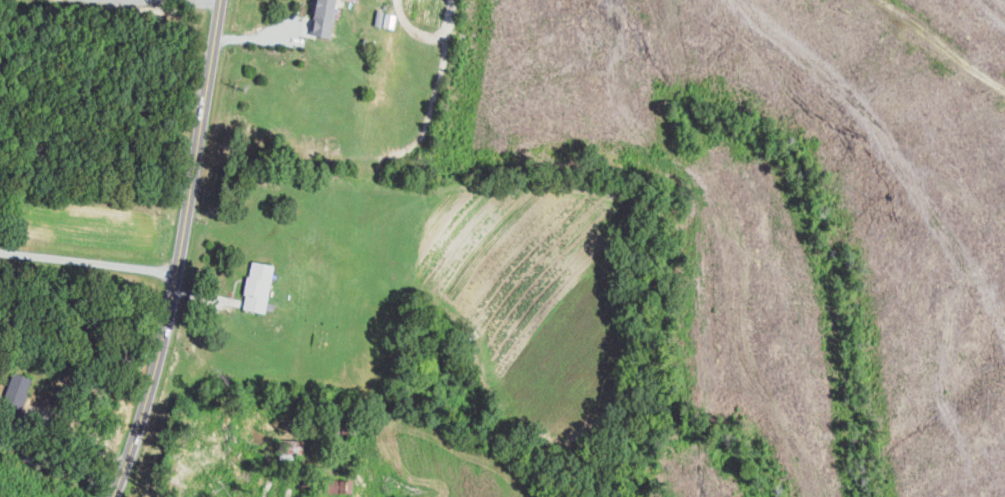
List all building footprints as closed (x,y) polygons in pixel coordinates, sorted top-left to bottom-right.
[(336,36),(342,0),(316,0),(313,15),(317,16),(314,33),(336,36)] [(277,262),(252,260),(247,309),(272,311),(277,262)]
